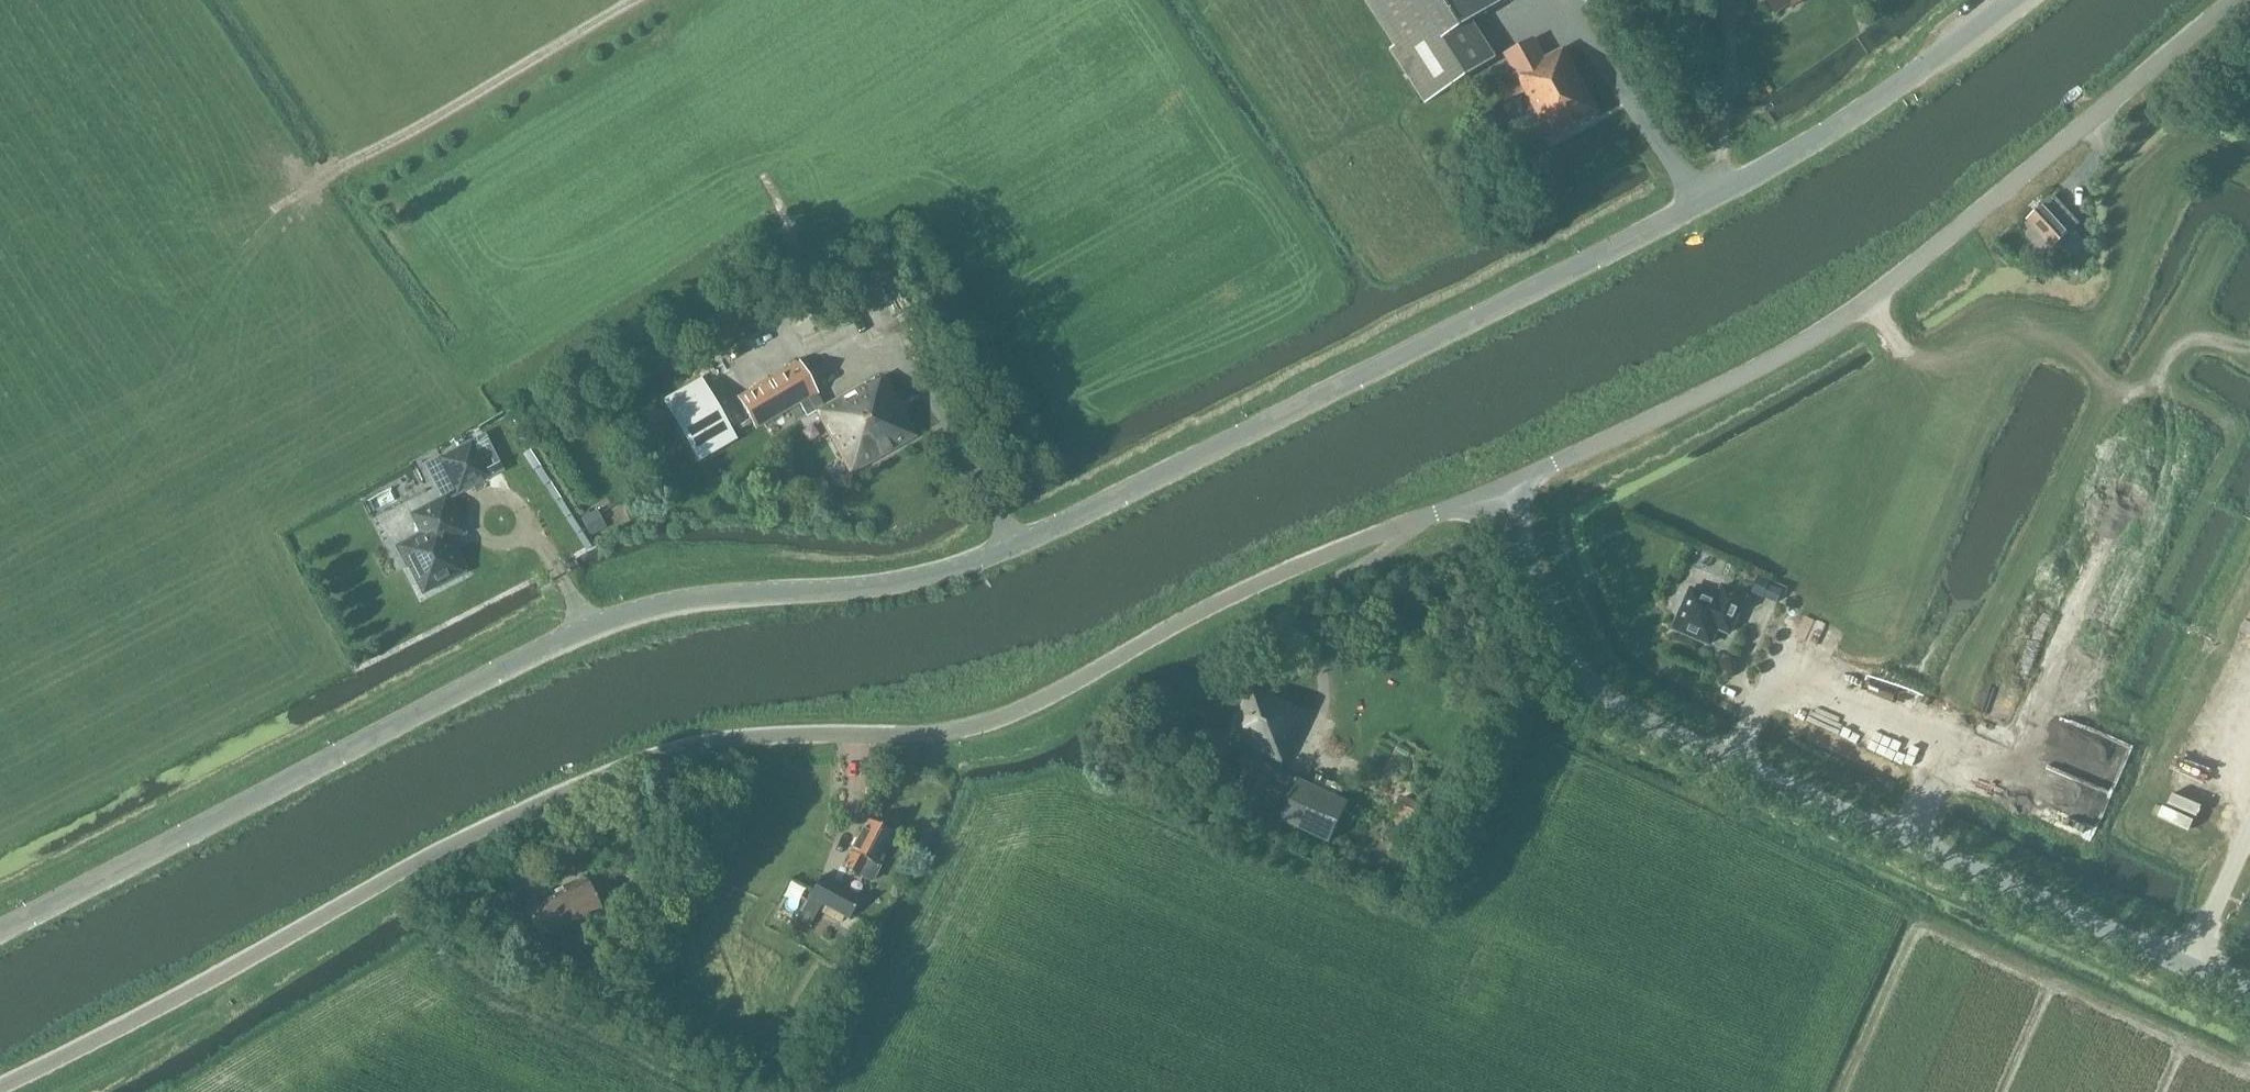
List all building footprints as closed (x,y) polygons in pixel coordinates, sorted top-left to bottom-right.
[(1399,45),(1391,50),(1426,104),(1496,59),(1472,22),(1507,0),(1370,0),(1399,45)] [(1776,15),(1798,0),(1766,0),(1776,15)] [(1534,39),(1506,54),(1509,62),(1551,139),(1599,113),(1566,50),(1545,61),(1534,39)] [(1672,106),(1664,112),(1670,121),(1679,116),(1672,106)] [(2078,224),(2052,196),(2026,220),(2052,248),(2056,244),(2069,258),(2085,244),(2072,229),(2078,224)] [(756,429),(800,404),(817,395),(800,363),(738,398),(756,429)] [(866,387),(864,383),(824,406),(817,395),(800,404),(808,417),(816,413),(851,474),(917,437),(883,378),(866,387)] [(701,379),(663,401),(698,462),(736,440),(701,379)] [(489,477),(472,443),(441,459),(458,492),(489,477)] [(445,498),(418,512),(412,515),(422,534),(397,546),(407,566),(409,565),(423,592),(462,572),(447,542),(463,533),(445,498)] [(581,518),(588,530),(603,522),(596,510),(590,514),(588,510),(580,515),(582,518),(581,518)] [(1770,582),(1758,577),(1752,592),(1776,603),(1781,591),(1768,585),(1770,582)] [(1673,629),(1709,645),(1716,628),(1728,634),(1745,597),(1722,587),(1716,601),(1690,590),(1688,594),(1683,594),(1677,606),(1681,610),(1673,629)] [(1299,726),(1295,725),(1301,712),(1250,688),(1225,739),(1256,754),(1234,800),(1258,811),(1299,726)] [(1349,803),(1299,780),(1280,820),(1330,843),(1349,803)] [(1403,798),(1423,807),(1431,790),(1411,780),(1403,798)] [(1424,808),(1403,798),(1396,811),(1418,821),(1424,808)] [(880,867),(876,865),(893,834),(891,833),(892,830),(891,826),(884,821),(879,823),(877,826),(867,820),(851,851),(852,852),(844,867),(872,882),(880,867)] [(1277,827),(1264,821),(1258,833),(1271,839),(1277,827)] [(600,912),(583,878),(525,908),(543,941),(600,912)] [(860,898),(821,878),(810,899),(803,913),(814,917),(820,904),(850,919),(860,898)] [(794,894),(805,898),(811,883),(800,879),(794,894)] [(613,934),(604,913),(588,919),(597,940),(613,934)]
